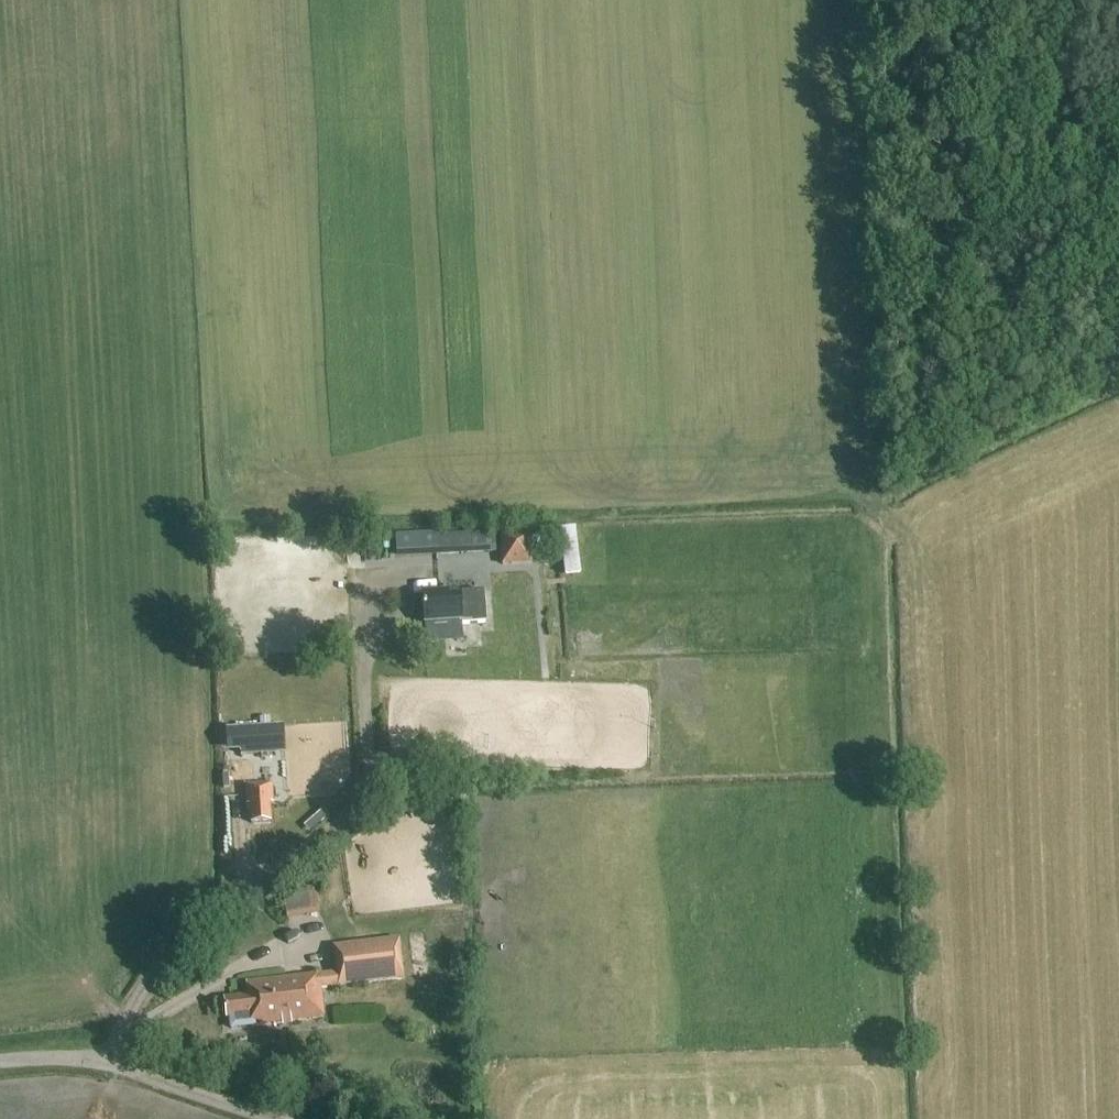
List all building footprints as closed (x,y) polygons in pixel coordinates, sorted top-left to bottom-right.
[(444,552),(443,528),(400,530),(401,554),(444,552)] [(501,566),(532,564),(530,534),(500,536),(501,566)] [(422,596),(426,648),(463,645),(461,621),(461,611),(479,610),(493,610),(492,593),(477,593),(477,592),(459,593),(422,596)] [(274,727),(227,730),(228,750),(240,749),(240,756),(276,754),(274,727)] [(270,804),(273,804),(272,785),(246,786),(247,805),(250,805),(251,823),(271,822),(270,804)] [(289,894),(291,915),(325,910),(322,890),(289,894)] [(247,994),(223,996),(225,1015),(230,1015),(231,1029),(323,1019),(323,1017),(320,989),(395,980),(391,948),(334,955),(336,972),(245,981),(247,994)]
